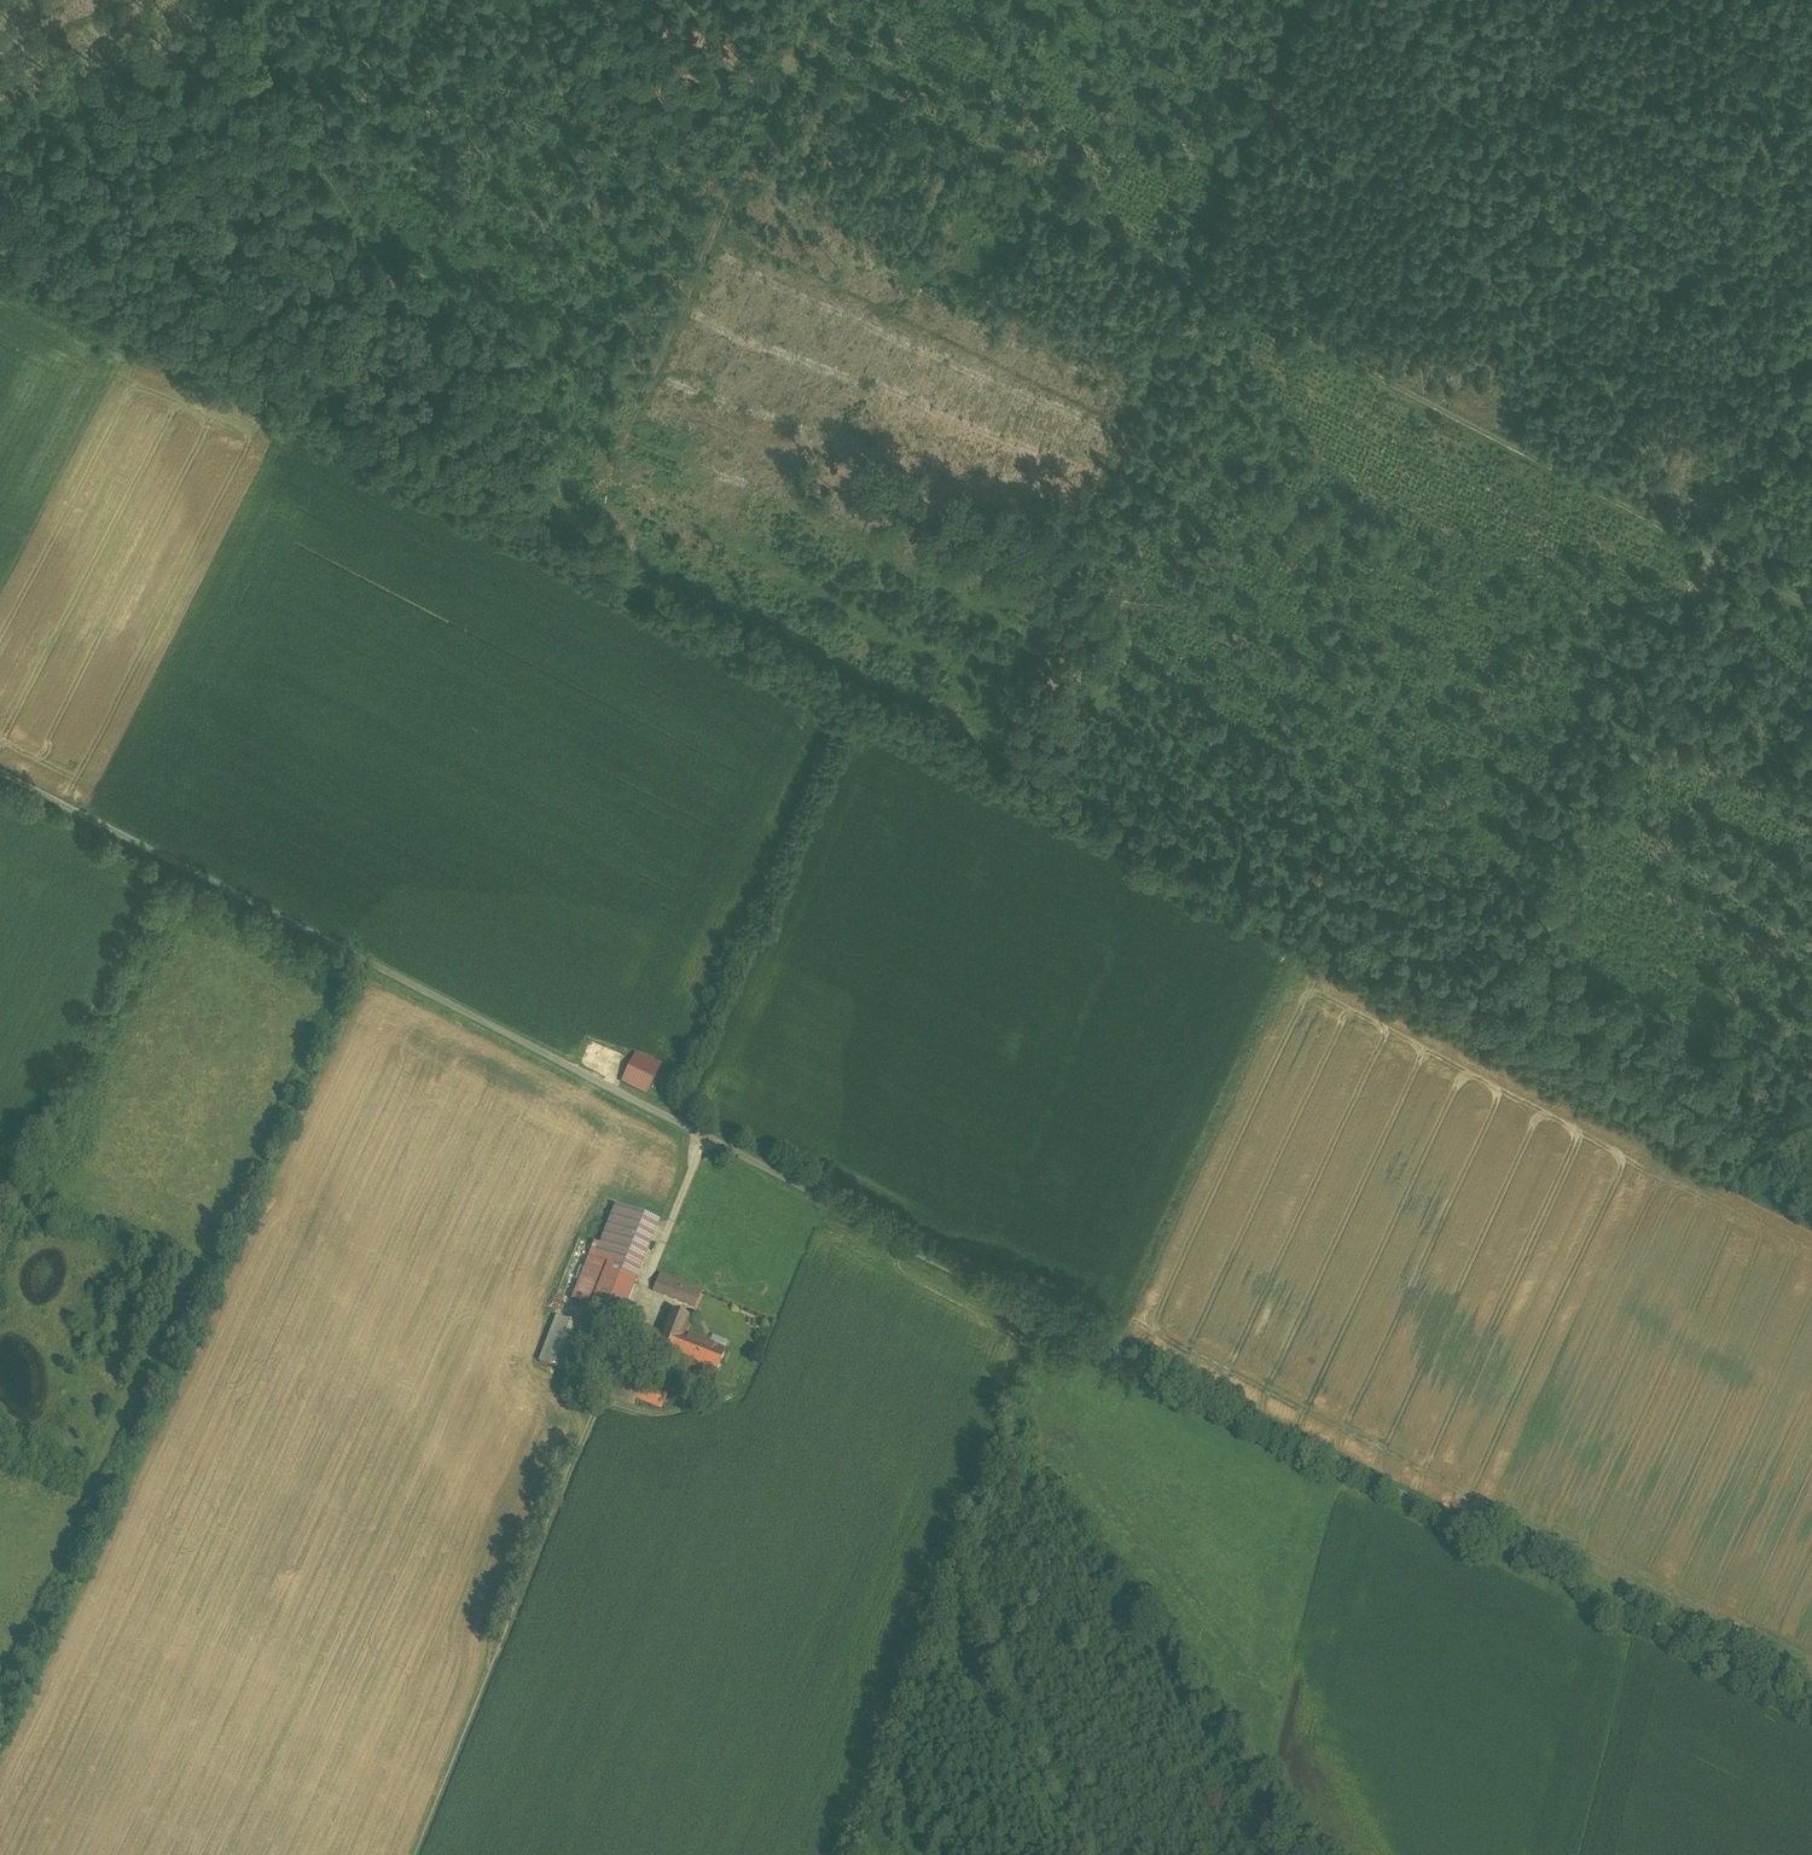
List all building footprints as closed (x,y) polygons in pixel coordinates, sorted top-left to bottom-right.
[(271,160),(289,161),(289,147),(272,146),(271,160)] [(635,1054),(624,1085),(652,1095),(663,1063),(635,1054)] [(657,1225),(616,1209),(601,1246),(595,1244),(590,1256),(610,1264),(637,1275),(657,1225)] [(610,1264),(590,1256),(572,1301),(592,1309),(610,1264)] [(637,1275),(610,1264),(592,1309),(591,1310),(619,1320),(637,1275)] [(702,1293),(660,1276),(653,1292),(695,1309),(702,1293)] [(691,1321),(670,1312),(658,1343),(637,1335),(629,1355),(676,1373),(679,1364),(685,1336),(691,1321)] [(584,1329),(557,1319),(540,1363),(566,1374),(584,1329)] [(726,1352),(685,1336),(679,1364),(715,1379),(726,1352)] [(667,1395),(621,1376),(613,1396),(633,1404),(635,1399),(661,1410),(667,1395)]
